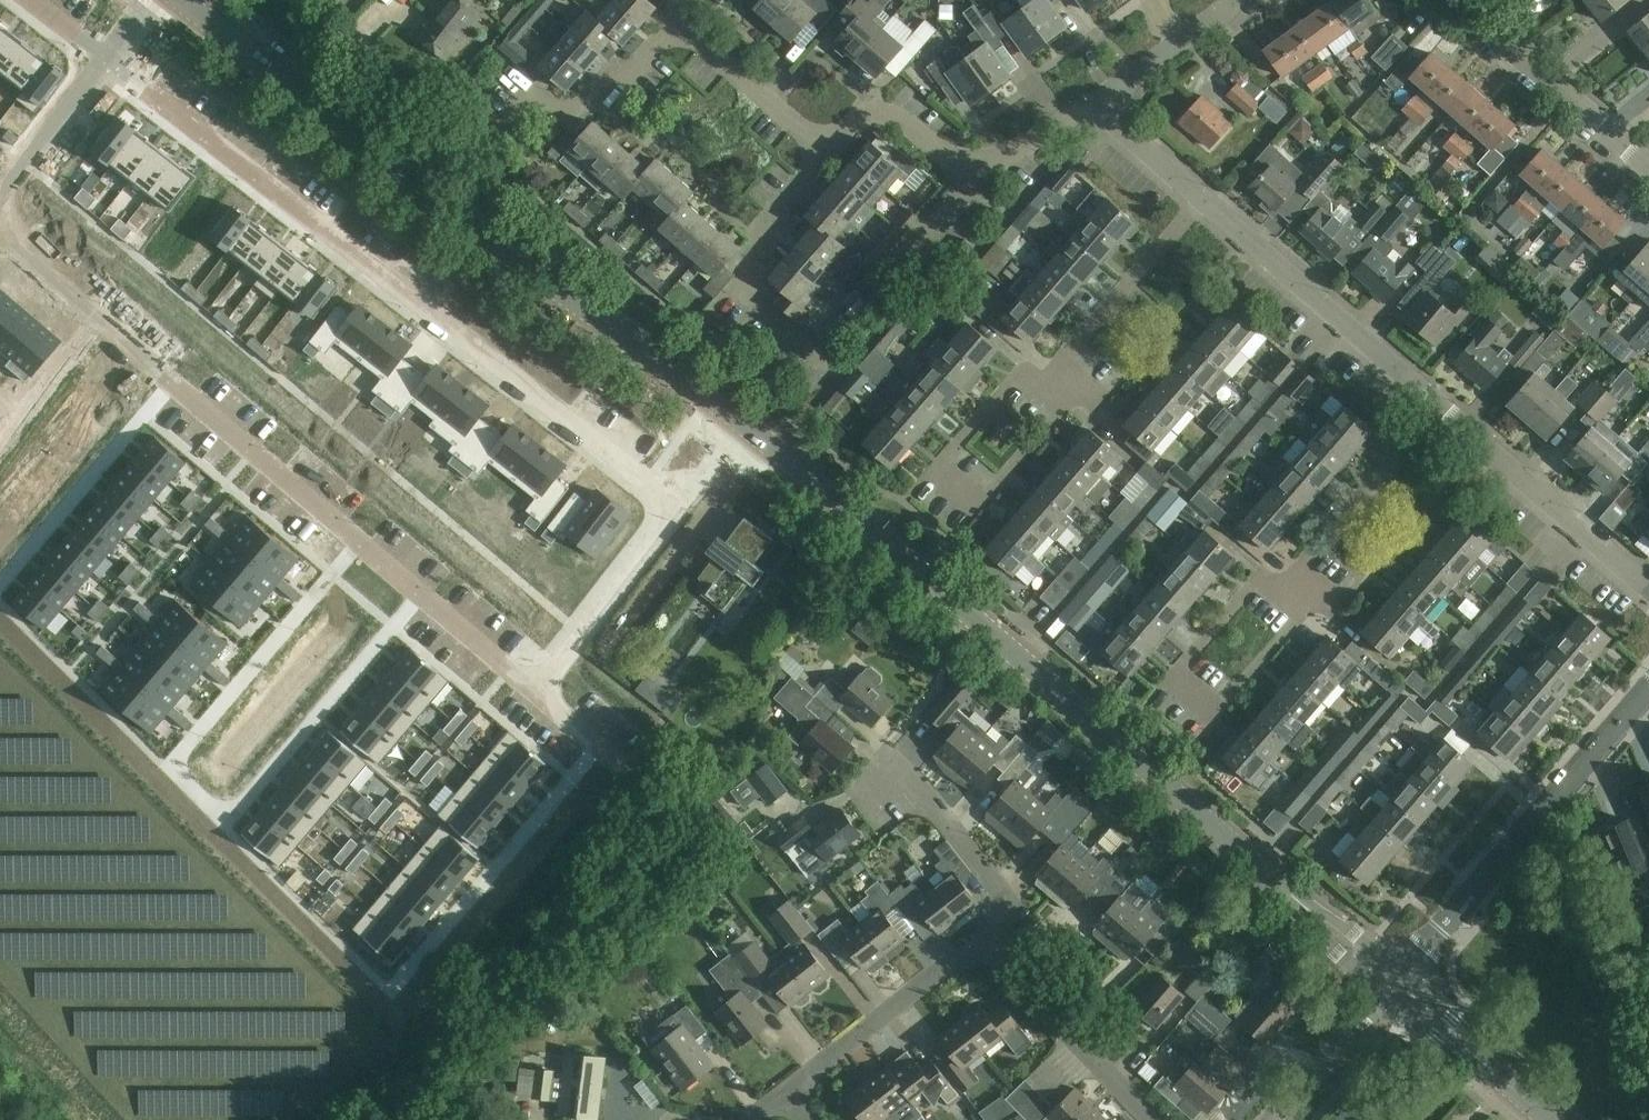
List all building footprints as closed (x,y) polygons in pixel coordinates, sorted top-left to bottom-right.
[(416,35),(447,60),(483,14),(465,0),(443,0),(416,35)] [(546,8),(538,0),(536,0),(521,18),(531,26),(546,8)] [(615,35),(625,44),(641,26),(612,1),(611,0),(596,0),(587,10),(615,35)] [(641,26),(657,7),(648,0),(613,0),(612,1),(641,26)] [(756,7),(755,8),(774,25),(795,0),(762,0),(756,7)] [(774,25),(792,41),(806,25),(818,34),(838,9),(832,4),(832,3),(828,0),(795,0),(774,25)] [(883,29),(893,18),(882,9),(889,0),(853,0),(834,21),(846,32),(833,47),(844,56),(850,54),(857,59),(883,29)] [(1047,40),(1066,26),(1049,3),(1053,0),(1035,0),(1024,8),(1047,40)] [(1088,10),(1102,0),(1080,0),(1088,10)] [(1349,26),(1372,10),(1365,0),(1332,0),(1331,1),(1349,26)] [(1601,20),(1626,0),(1585,0),(1601,20)] [(1349,26),(1331,1),(1309,17),(1327,42),(1349,26)] [(1024,8),(1004,23),(994,9),(983,17),(987,22),(1000,39),(1010,31),(1027,54),(1047,40),(1024,8)] [(571,29),(599,53),(615,35),(587,10),(571,29)] [(1647,54),(1648,52),(1648,14),(1628,31),(1647,54)] [(1327,42),(1309,17),(1285,34),(1303,60),(1327,42)] [(517,42),(531,26),(521,18),(499,46),(524,66),(533,55),(517,42)] [(938,31),(925,20),(906,43),(918,53),(938,31)] [(1004,45),(1000,39),(987,22),(968,36),(972,41),(960,49),(967,58),(990,90),(1010,76),(993,53),(1004,45)] [(14,34),(0,24),(0,52),(14,34)] [(599,53),(571,29),(555,47),(583,71),(599,53)] [(903,46),(883,29),(857,59),(876,77),(903,46)] [(1386,69),(1408,46),(1393,32),(1372,56),(1386,69)] [(0,52),(0,71),(7,77),(30,48),(14,34),(0,52)] [(1303,60),(1285,34),(1264,50),(1282,75),(1303,60)] [(1357,37),(1347,44),(1357,59),(1367,52),(1357,37)] [(957,44),(927,66),(943,89),(954,81),(971,104),(990,90),(967,58),(960,49),(957,44)] [(583,71),(555,47),(539,65),(567,90),(583,71)] [(30,48),(7,77),(24,90),(47,61),(30,48)] [(1410,74),(1423,86),(1414,96),(1413,96),(1401,109),(1410,117),(1451,70),(1430,51),(1410,74)] [(24,90),(17,98),(35,112),(42,104),(65,75),(47,61),(24,90)] [(1322,63),(1302,77),(1312,91),(1332,77),(1322,63)] [(1472,88),(1451,70),(1410,117),(1411,117),(1400,129),(1406,135),(1411,129),(1414,131),(1419,125),(1419,126),(1441,101),(1452,111),(1472,88)] [(1226,95),(1249,116),(1268,95),(1245,74),(1226,95)] [(1472,88),(1452,111),(1472,129),(1473,129),(1493,107),(1472,88)] [(1231,125),(1221,116),(1223,114),(1202,95),(1179,121),(1190,130),(1192,129),(1211,146),(1231,125)] [(1493,107),(1473,129),(1483,138),(1492,146),(1477,163),(1491,174),(1519,143),(1507,133),(1514,125),(1493,107)] [(119,116),(92,150),(112,165),(138,131),(119,116)] [(560,162),(570,150),(579,158),(570,168),(579,176),(580,175),(581,175),(613,138),(594,122),(580,139),(569,129),(548,152),(560,162)] [(9,130),(4,136),(14,145),(19,138),(9,130)] [(138,131),(112,165),(131,180),(157,146),(138,131)] [(1453,152),(1465,139),(1455,131),(1443,144),(1453,152)] [(630,154),(613,138),(581,175),(598,191),(606,182),(630,154)] [(1465,139),(1453,152),(1462,160),(1474,147),(1465,139)] [(887,157),(870,142),(854,160),(888,190),(900,176),(906,182),(920,166),(896,146),(887,157)] [(157,146),(131,180),(149,194),(176,161),(157,146)] [(1260,177),(1251,186),(1266,199),(1261,204),(1275,216),(1293,196),(1290,193),(1298,184),(1286,174),(1293,166),(1270,146),(1250,168),(1260,177)] [(1533,182),(1512,205),(1521,213),(1562,167),(1540,148),(1520,171),(1533,182)] [(631,154),(630,154),(606,182),(625,198),(634,188),(633,187),(649,170),(648,169),(652,164),(635,149),(631,154)] [(1441,164),(1450,172),(1461,160),(1452,152),(1441,164)] [(633,187),(634,188),(651,203),(675,175),(657,159),(652,164),(648,169),(649,170),(633,187)] [(854,160),(838,178),(866,202),(873,208),(888,190),(854,160)] [(176,161),(149,194),(169,210),(196,176),(176,161)] [(1066,162),(1048,183),(1057,190),(1059,193),(1077,172),(1066,162)] [(1299,191),(1309,200),(1319,189),(1333,173),(1323,164),(1299,191)] [(1441,164),(1427,181),(1425,183),(1442,199),(1459,180),(1450,172),(1441,164)] [(1552,199),(1563,208),(1583,185),(1562,167),(1521,213),(1532,222),(1552,199)] [(661,229),(685,201),(686,202),(694,192),(675,175),(651,203),(660,211),(651,221),(661,229)] [(822,196),(850,220),(866,202),(838,178),(822,196)] [(1048,183),(1030,203),(1039,211),(1057,190),(1048,183)] [(1604,203),(1583,185),(1563,208),(1574,218),(1553,243),(1562,251),(1575,236),(1584,226),(1604,203)] [(1330,258),(1359,227),(1349,218),(1344,224),(1332,214),(1330,199),(1319,189),(1309,200),(1303,207),(1313,216),(1301,230),(1321,247),(1319,248),(1330,258)] [(81,190),(75,197),(82,203),(88,196),(81,190)] [(88,196),(82,203),(89,208),(94,202),(88,196)] [(834,238),(835,238),(850,220),(822,196),(806,215),(816,224),(817,223),(834,238)] [(1136,223),(1106,197),(1088,218),(1118,244),(1125,235),(1129,238),(1132,238),(1139,229),(1139,226),(1136,223)] [(564,209),(575,218),(581,211),(570,201),(564,209)] [(703,217),(686,202),(685,201),(661,229),(679,245),(703,217)] [(1359,219),(1372,230),(1388,212),(1375,201),(1359,219)] [(1030,203),(1014,223),(1022,230),(1030,222),(1039,211),(1030,203)] [(1604,203),(1584,226),(1585,227),(1605,245),(1625,222),(1604,203)] [(1386,256),(1392,249),(1390,240),(1409,217),(1394,204),(1388,212),(1372,230),(1353,253),(1362,261),(1353,271),(1374,289),(1373,291),(1384,300),(1413,266),(1403,257),(1396,265),(1386,256)] [(1507,229),(1521,213),(1512,205),(1511,204),(1496,220),(1507,229)] [(234,206),(211,236),(229,249),(252,220),(234,206)] [(895,227),(902,234),(918,216),(910,210),(895,227)] [(581,211),(575,218),(586,227),(592,220),(581,211)] [(1518,239),(1532,222),(1521,213),(1507,229),(1518,239)] [(721,233),(703,217),(679,245),(697,261),(721,233)] [(1071,238),(1100,264),(1118,244),(1088,218),(1080,228),(1071,220),(1062,229),(1071,238)] [(252,220),(229,249),(245,262),(268,233),(252,220)] [(117,221),(112,228),(118,234),(124,227),(117,221)] [(801,242),(828,266),(845,247),(844,246),(835,238),(834,238),(817,223),(816,224),(801,242)] [(1014,223),(996,243),(1005,251),(1022,230),(1014,223)] [(124,227),(118,234),(125,239),(131,233),(124,227)] [(902,234),(895,227),(885,238),(893,245),(902,234)] [(611,250),(618,242),(606,232),(600,240),(611,250)] [(268,233),(245,262),(262,275),(262,276),(285,246),(268,233)] [(736,275),(725,265),(739,249),(721,233),(697,261),(715,276),(704,288),(715,298),(736,275)] [(1083,283),(1100,264),(1071,238),(1062,249),(1053,240),(1044,249),(1054,258),(1083,283)] [(975,247),(965,239),(953,253),(963,261),(975,247)] [(1426,272),(1445,250),(1433,241),(1415,262),(1426,272)] [(618,242),(611,250),(622,259),(629,251),(618,242)] [(801,242),(785,259),(820,290),(835,271),(828,266),(801,242)] [(979,262),(988,270),(1005,251),(996,243),(979,262)] [(1638,293),(1648,281),(1648,245),(1647,243),(1618,276),(1630,287),(1622,297),(1629,303),(1638,293)] [(262,275),(255,284),(274,298),(280,290),(279,289),(302,259),(285,246),(262,276),(262,275)] [(1445,250),(1426,272),(1420,279),(1430,288),(1404,318),(1415,327),(1417,325),(1437,342),(1453,322),(1457,325),(1472,308),(1457,296),(1447,308),(1436,299),(1443,291),(1435,284),(1456,260),(1445,250)] [(871,270),(881,259),(873,253),(864,263),(871,270)] [(1054,258),(1036,278),(1066,303),(1083,283),(1054,258)] [(302,259),(279,289),(280,290),(296,302),(319,272),(302,259)] [(765,275),(786,293),(777,304),(801,323),(811,311),(805,307),(814,296),(816,298),(822,291),(820,290),(785,259),(776,270),(772,267),(765,275)] [(988,270),(979,262),(953,292),(956,295),(976,313),(986,302),(971,290),(988,270)] [(647,281),(654,274),(643,264),(637,272),(647,281)] [(855,288),(862,295),(863,296),(873,284),(879,277),(871,270),(870,270),(855,288)] [(1020,297),(1019,298),(1049,323),(1066,303),(1036,278),(1036,279),(1027,271),(1011,289),(1020,297)] [(319,272),(296,302),(314,316),(337,287),(319,272)] [(665,283),(654,274),(647,281),(659,290),(665,283)] [(909,308),(918,316),(936,296),(947,305),(956,295),(953,292),(936,277),(909,308)] [(188,281),(182,288),(192,296),(198,290),(188,281)] [(1638,293),(1648,303),(1648,281),(1638,293)] [(861,297),(862,295),(855,288),(843,300),(851,307),(861,297)] [(198,290),(192,296),(202,305),(208,298),(198,290)] [(0,304),(0,341),(26,311),(7,295),(0,304)] [(999,296),(989,308),(1031,344),(1049,323),(1019,298),(1011,307),(999,296)] [(1567,315),(1587,333),(1595,340),(1610,324),(1583,298),(1567,315)] [(1223,312),(1218,308),(1207,320),(1212,325),(1241,350),(1259,330),(1230,304),(1223,312)] [(310,341),(304,349),(314,357),(321,349),(326,353),(335,341),(359,360),(386,325),(360,305),(351,317),(337,306),(310,341)] [(909,308),(892,328),(901,336),(918,316),(909,308)] [(220,309),(214,315),(224,324),(230,317),(220,309)] [(0,341),(0,348),(12,359),(42,325),(26,311),(0,341)] [(1575,347),(1587,333),(1567,315),(1555,329),(1565,338),(1575,347)] [(230,317),(224,324),(234,332),(240,326),(230,317)] [(1645,346),(1648,341),(1648,317),(1628,343),(1629,344),(1620,355),(1629,362),(1644,345),(1645,346)] [(1502,330),(1490,320),(1456,359),(1476,376),(1474,378),(1486,388),(1508,362),(1508,361),(1513,355),(1504,347),(1498,353),(1489,345),(1502,330)] [(834,324),(823,337),(833,345),(844,333),(834,324)] [(967,324),(950,344),(979,369),(997,350),(967,324)] [(12,359),(7,365),(27,381),(61,341),(42,325),(12,359)] [(386,325),(359,360),(382,378),(372,390),(378,394),(371,402),(381,410),(415,367),(402,356),(411,344),(386,325)] [(1212,325),(1194,345),(1223,370),(1241,350),(1212,325)] [(892,328),(875,348),(884,356),(901,336),(892,328)] [(1536,329),(1522,346),(1532,355),(1536,350),(1547,338),(1536,329)] [(1546,359),(1565,338),(1555,329),(1547,338),(1536,350),(1546,359)] [(253,336),(247,343),(257,351),(263,345),(253,336)] [(933,364),(962,389),(968,382),(973,387),(983,374),(979,370),(979,369),(950,344),(933,364)] [(263,345),(257,351),(267,360),(273,353),(263,345)] [(1177,364),(1206,390),(1216,379),(1223,385),(1231,377),(1223,370),(1194,345),(1188,352),(1183,347),(1172,360),(1177,364)] [(875,348),(858,367),(867,376),(884,356),(875,348)] [(1268,374),(1280,384),(1298,364),(1286,353),(1268,374)] [(1526,422),(1555,389),(1543,379),(1552,369),(1544,362),(1507,405),(1526,422)] [(933,364),(916,383),(945,409),(962,389),(933,364)] [(1154,380),(1159,384),(1189,410),(1206,390),(1177,364),(1170,372),(1165,368),(1154,380)] [(415,367),(381,410),(391,418),(398,409),(403,413),(412,401),(435,419),(436,420),(463,385),(437,365),(428,377),(415,367)] [(850,395),(867,376),(858,367),(841,387),(850,395)] [(1315,379),(1313,377),(1304,369),(1286,389),(1295,397),(1297,399),(1315,379)] [(1280,384),(1268,374),(1267,375),(1269,377),(1265,382),(1260,378),(1248,392),(1253,397),(1262,405),(1280,384)] [(1575,406),(1567,399),(1580,384),(1568,374),(1555,389),(1526,422),(1546,439),(1575,406)] [(1586,412),(1606,389),(1594,379),(1574,401),(1586,412)] [(945,409),(916,383),(899,403),(928,428),(945,409)] [(1632,405),(1643,412),(1648,403),(1648,384),(1647,383),(1632,405)] [(1159,384),(1142,404),(1171,430),(1189,410),(1159,384)] [(435,419),(430,425),(454,444),(449,450),(454,454),(448,462),(458,470),(492,427),(479,416),(488,404),(463,385),(436,420),(435,419)] [(833,416),(850,395),(841,387),(823,408),(833,416)] [(1286,389),(1268,410),(1282,422),(1289,414),(1284,410),(1295,397),(1286,389)] [(1618,399),(1606,389),(1586,412),(1598,422),(1618,399)] [(1233,413),(1236,416),(1245,424),(1262,405),(1253,397),(1242,409),(1239,406),(1233,413)] [(899,403),(881,423),(910,448),(928,428),(899,403)] [(1142,404),(1135,412),(1133,411),(1129,411),(1123,418),(1123,422),(1125,423),(1125,424),(1154,449),(1171,430),(1142,404)] [(1315,415),(1327,425),(1356,450),(1362,443),(1367,447),(1379,434),(1345,405),(1334,417),(1322,407),(1315,415)] [(1268,410),(1251,429),(1261,437),(1266,432),(1270,436),(1282,422),(1268,410)] [(1236,416),(1219,436),(1228,444),(1245,424),(1236,416)] [(910,448),(881,423),(864,443),(893,468),(910,448)] [(492,427),(458,470),(468,478),(474,469),(479,473),(489,461),(512,480),(540,445),(514,425),(505,437),(492,427)] [(1338,470),(1356,450),(1327,425),(1309,445),(1338,470)] [(1564,458),(1585,476),(1613,443),(1593,425),(1564,458)] [(1251,429),(1234,449),(1243,457),(1261,437),(1251,429)] [(1116,452),(1115,453),(1090,431),(1073,450),(1102,476),(1112,464),(1115,467),(1123,459),(1116,452)] [(155,435),(139,455),(170,481),(186,462),(155,435)] [(1228,444),(1219,436),(1201,456),(1210,464),(1228,444)] [(1648,463),(1648,462),(1648,440),(1637,453),(1648,463)] [(1613,443),(1585,476),(1603,492),(1619,473),(1631,459),(1613,443)] [(540,445),(512,480),(536,498),(526,510),(531,514),(525,522),(535,531),(542,522),(569,488),(555,477),(565,465),(540,445)] [(1309,445),(1292,465),(1321,490),(1338,470),(1309,445)] [(1234,449),(1216,470),(1226,478),(1243,457),(1234,449)] [(1102,476),(1073,450),(1055,471),(1084,496),(1102,476)] [(139,455),(123,473),(154,499),(170,481),(139,455)] [(1176,462),(1164,476),(1167,479),(1170,475),(1188,491),(1210,464),(1201,456),(1187,472),(1176,462)] [(1149,482),(1132,501),(1141,509),(1167,479),(1164,476),(1147,461),(1137,472),(1149,482)] [(1303,510),(1321,490),(1292,465),(1275,484),(1303,510)] [(1216,470),(1191,499),(1211,517),(1220,507),(1209,497),(1226,478),(1216,470)] [(1084,496),(1055,471),(1038,490),(1067,516),(1076,505),(1086,513),(1094,504),(1084,496)] [(123,473),(108,491),(139,518),(154,499),(123,473)] [(1642,490),(1632,481),(1630,483),(1600,518),(1611,527),(1624,512),(1624,511),(1642,490)] [(1275,484),(1257,505),(1285,530),(1303,510),(1275,484)] [(1213,519),(1211,517),(1191,499),(1188,502),(1171,487),(1147,515),(1156,523),(1163,528),(1168,522),(1161,517),(1171,505),(1202,532),(1213,519)] [(193,489),(187,496),(197,504),(203,497),(193,489)] [(548,526),(542,535),(552,543),(559,535),(564,539),(569,533),(593,552),(610,530),(614,533),(626,517),(622,514),(625,511),(599,490),(589,503),(575,492),(548,526)] [(1073,521),(1067,516),(1038,490),(1021,510),(1050,535),(1056,541),(1073,521)] [(108,491),(92,509),(123,536),(139,518),(108,491)] [(187,496),(182,503),(191,511),(197,504),(187,496)] [(1110,518),(1114,522),(1123,530),(1141,509),(1132,501),(1126,508),(1121,504),(1110,518)] [(1269,549),(1285,530),(1257,505),(1240,524),(1269,549)] [(92,509),(77,528),(108,554),(123,536),(92,509)] [(1050,535),(1021,510),(1003,529),(1032,554),(1050,535)] [(1466,511),(1448,531),(1478,557),(1487,548),(1498,557),(1507,547),(1466,511)] [(1644,511),(1633,524),(1648,538),(1648,516),(1644,511)] [(248,514),(228,537),(254,559),(274,536),(248,514)] [(1147,515),(1130,535),(1139,543),(1156,523),(1147,515)] [(212,517),(206,524),(216,532),(222,525),(212,517)] [(745,518),(726,542),(720,537),(709,551),(715,556),(699,577),(711,587),(706,594),(725,609),(747,581),(754,586),(765,572),(754,564),(773,539),(745,518)] [(1123,530),(1114,522),(1097,542),(1106,550),(1123,530)] [(222,525),(216,532),(225,541),(231,533),(222,525)] [(162,526),(156,533),(166,541),(172,533),(162,526)] [(77,528),(61,546),(92,572),(108,554),(77,528)] [(1032,554),(1003,529),(986,549),(1014,575),(1023,565),(1037,577),(1046,566),(1032,554)] [(1478,557),(1448,531),(1430,551),(1460,577),(1478,557)] [(1179,543),(1189,551),(1217,576),(1224,568),(1226,570),(1229,570),(1236,563),(1236,560),(1234,558),(1234,557),(1206,532),(1198,542),(1188,533),(1179,543)] [(156,533),(151,540),(160,547),(166,541),(156,533)] [(1139,543),(1130,535),(1112,555),(1121,563),(1139,543)] [(274,536),(254,559),(280,581),(299,558),(274,536)] [(228,537),(210,559),(235,581),(254,559),(228,537)] [(1097,542),(1080,562),(1089,569),(1106,550),(1097,542)] [(61,546),(46,564),(77,591),(92,572),(61,546)] [(1172,572),(1200,596),(1217,576),(1189,551),(1172,572)] [(1430,551),(1413,570),(1443,596),(1451,588),(1460,596),(1470,586),(1460,577),(1430,551)] [(1112,555),(1095,575),(1104,583),(1121,563),(1112,555)] [(1074,557),(1057,576),(1072,589),(1089,569),(1080,562),(1074,557)] [(210,559),(190,582),(216,604),(235,581),(210,559)] [(254,559),(235,581),(261,603),(280,581),(254,559)] [(131,562),(125,569),(135,577),(141,570),(131,562)] [(1524,563),(1507,582),(1517,591),(1535,572),(1524,563)] [(46,564),(30,583),(61,609),(77,591),(46,564)] [(125,569),(120,576),(129,584),(135,577),(125,569)] [(1443,596),(1413,570),(1396,590),(1425,616),(1443,596)] [(1154,592),(1182,616),(1200,596),(1172,572),(1154,592)] [(1095,575),(1078,594),(1095,609),(1096,609),(1094,607),(1111,588),(1104,583),(1095,575)] [(1072,589),(1057,576),(1040,597),(1054,609),(1072,589)] [(283,577),(277,584),(287,593),(293,585),(283,577)] [(1541,578),(1524,597),(1534,606),(1551,587),(1541,578)] [(235,581),(216,604),(242,626),(261,603),(235,581)] [(1517,591),(1507,582),(1506,583),(1508,584),(1491,604),(1500,612),(1517,591)] [(30,583),(14,602),(45,628),(61,609),(30,583)] [(293,585),(287,593),(297,601),(303,594),(293,585)] [(1396,590),(1379,609),(1408,635),(1418,625),(1433,638),(1440,629),(1425,616),(1396,590)] [(1182,616),(1154,592),(1137,611),(1165,636),(1182,616)] [(1095,609),(1078,594),(1061,615),(1078,629),(1095,609)] [(206,596),(200,603),(210,611),(216,604),(206,596)] [(1507,617),(1515,625),(1532,606),(1533,607),(1534,606),(1524,597),(1507,617)] [(176,598),(157,621),(183,643),(202,620),(176,598)] [(100,599),(94,606),(104,614),(110,607),(100,599)] [(140,601),(134,608),(144,616),(150,609),(140,601)] [(216,604),(210,611),(220,619),(226,612),(216,604)] [(1491,604),(1474,623),(1483,631),(1500,612),(1491,604)] [(94,606),(88,613),(98,621),(104,614),(94,606)] [(150,609),(144,616),(154,625),(160,618),(150,609)] [(1408,635),(1379,609),(1360,630),(1390,656),(1408,635)] [(1137,611),(1120,631),(1148,655),(1165,636),(1137,611)] [(1594,658),(1612,638),(1582,612),(1564,632),(1594,658)] [(1507,617),(1490,637),(1498,644),(1515,625),(1507,617)] [(202,620),(183,643),(208,665),(228,642),(202,620)] [(157,621),(138,643),(164,665),(183,643),(157,621)] [(1148,655),(1120,631),(1110,622),(1092,643),(1130,676),(1148,655)] [(1466,651),(1483,631),(1474,623),(1468,630),(1464,625),(1452,639),(1457,644),(1466,651)] [(79,624),(73,631),(82,639),(88,632),(79,624)] [(1069,654),(1080,641),(1068,630),(1057,643),(1069,654)] [(1594,658),(1564,632),(1547,653),(1576,678),(1594,658)] [(779,637),(770,647),(790,666),(799,656),(779,637)] [(1498,644),(1490,637),(1472,657),(1481,665),(1489,672),(1494,666),(1486,658),(1498,644)] [(1329,639),(1311,659),(1341,685),(1345,688),(1362,668),(1388,690),(1370,710),(1379,717),(1405,687),(1352,641),(1343,651),(1329,639)] [(138,643),(119,665),(145,687),(164,665),(138,643)] [(183,643),(164,665),(190,687),(208,665),(183,643)] [(1457,644),(1440,663),(1449,671),(1466,651),(1457,644)] [(103,645),(97,652),(107,661),(113,653),(103,645)] [(412,648),(394,669),(432,702),(450,680),(412,648)] [(113,653),(107,661),(116,669),(122,662),(113,653)] [(1547,653),(1530,672),(1559,698),(1576,678),(1547,653)] [(1472,657),(1455,676),(1465,684),(1481,665),(1472,657)] [(1323,705),(1341,685),(1311,659),(1293,679),(1323,705)] [(212,661),(206,669),(215,677),(221,670),(212,661)] [(1449,671),(1440,663),(1426,680),(1414,670),(1404,681),(1425,698),(1449,671)] [(119,665),(100,688),(126,710),(145,687),(119,665)] [(164,665),(145,687),(171,709),(190,687),(164,665)] [(815,696),(837,714),(846,704),(872,726),(893,702),(876,687),(881,680),(881,676),(871,667),(866,668),(861,674),(847,689),(832,676),(815,696)] [(394,669),(377,689),(415,722),(432,702),(394,669)] [(221,670),(215,677),(225,685),(231,678),(221,670)] [(1542,718),(1549,710),(1553,714),(1564,702),(1559,698),(1530,672),(1513,692),(1542,718)] [(1465,684),(1455,676),(1428,707),(1432,710),(1449,725),(1458,715),(1447,705),(1465,684)] [(793,735),(802,743),(801,745),(832,772),(853,747),(828,725),(837,714),(815,696),(795,679),(779,697),(806,720),(793,735)] [(1293,679),(1276,699),(1306,724),(1323,705),(1293,679)] [(145,687),(126,710),(152,732),(171,709),(145,687)] [(377,689),(359,710),(398,742),(415,722),(377,689)] [(947,774),(948,775),(986,732),(958,707),(962,702),(948,690),(927,715),(940,727),(946,720),(956,729),(933,754),(938,765),(947,774)] [(1542,718),(1513,692),(1496,711),(1525,737),(1532,730),(1536,734),(1547,722),(1542,718)] [(682,701),(672,693),(661,707),(671,715),(682,701)] [(1409,696),(1386,723),(1394,731),(1409,714),(1420,724),(1432,710),(1428,707),(1425,710),(1409,696)] [(1316,733),(1306,724),(1276,699),(1259,718),(1289,744),(1299,753),(1316,733)] [(174,706),(168,713),(178,721),(184,714),(174,706)] [(461,709),(453,719),(459,724),(468,714),(461,709)] [(359,710),(341,731),(380,763),(398,742),(359,710)] [(1379,717),(1370,710),(1353,730),(1361,738),(1379,717)] [(1525,737),(1496,711),(1478,732),(1507,758),(1514,750),(1519,754),(1530,742),(1525,737)] [(184,714),(178,721),(188,729),(194,722),(184,714)] [(1259,718),(1242,738),(1272,763),(1289,744),(1259,718)] [(453,719),(444,729),(451,735),(459,724),(453,719)] [(473,719),(464,729),(471,735),(480,724),(473,719)] [(1386,723),(1368,744),(1377,751),(1394,731),(1386,723)] [(1355,745),(1361,738),(1353,730),(1347,725),(1330,745),(1336,750),(1344,757),(1355,745)] [(464,729),(456,739),(463,745),(471,735),(464,729)] [(330,730),(312,751),(351,784),(369,763),(330,730)] [(509,731),(491,752),(530,784),(548,763),(509,731)] [(1004,771),(1022,750),(1028,743),(1017,733),(1011,740),(1003,733),(996,741),(986,732),(948,775),(953,779),(958,782),(964,786),(970,788),(993,762),(1004,771)] [(1412,746),(1427,760),(1456,785),(1474,765),(1445,740),(1437,749),(1422,735),(1412,746)] [(1278,769),(1272,763),(1242,738),(1235,745),(1230,741),(1215,758),(1232,773),(1236,768),(1254,783),(1263,773),(1270,779),(1278,769)] [(1312,764),(1327,777),(1344,757),(1336,750),(1330,745),(1329,744),(1312,764)] [(1368,744),(1351,763),(1359,771),(1377,751),(1368,744)] [(427,749),(418,759),(425,765),(433,755),(427,749)] [(988,817),(1004,831),(1035,795),(1024,786),(1036,773),(1028,767),(1034,761),(1022,750),(1004,771),(998,777),(1009,787),(990,809),(987,812),(988,817)] [(312,751),(295,772),(333,805),(351,784),(312,751)] [(491,752),(474,772),(513,805),(530,784),(491,752)] [(418,759),(410,770),(416,775),(425,765),(418,759)] [(439,759),(430,770),(437,775),(445,765),(439,759)] [(1456,786),(1456,785),(1427,760),(1409,780),(1439,806),(1445,798),(1451,802),(1461,791),(1456,786)] [(1327,777),(1312,764),(1308,761),(1302,768),(1307,772),(1296,784),(1310,796),(1327,777)] [(786,789),(765,762),(749,775),(770,802),(786,789)] [(1334,783),(1342,790),(1359,771),(1351,763),(1334,783)] [(430,770),(421,780),(428,785),(437,775),(430,770)] [(1098,780),(1106,787),(1114,778),(1115,777),(1107,770),(1107,771),(1098,780)] [(295,772),(277,792),(316,825),(333,805),(295,772)] [(474,772),(457,793),(496,825),(513,805),(474,772)] [(1392,800),(1421,825),(1439,806),(1409,780),(1392,800)] [(1334,783),(1317,802),(1326,810),(1334,800),(1339,804),(1346,796),(1341,792),(1342,790),(1334,783)] [(1640,787),(1648,807),(1648,783),(1640,787)] [(1293,816),(1310,796),(1296,784),(1279,804),(1293,816)] [(736,804),(754,825),(772,809),(754,788),(736,804)] [(277,792),(260,813),(298,846),(316,825),(277,792)] [(1064,821),(1067,818),(1079,804),(1069,794),(1065,799),(1057,792),(1046,805),(1035,795),(1004,831),(1020,845),(1024,844),(1027,841),(1053,812),(1064,821)] [(457,793),(439,814),(477,846),(496,825),(457,793)] [(1361,807),(1375,819),(1404,845),(1421,825),(1392,800),(1384,808),(1371,796),(1361,807)] [(386,797),(378,807),(384,813),(393,802),(386,797)] [(1081,802),(1079,804),(1067,818),(1085,835),(1100,818),(1081,802)] [(1327,811),(1326,810),(1317,802),(1299,822),(1309,832),(1327,811)] [(378,807),(369,817),(376,823),(384,813),(378,807)] [(398,807),(389,817),(396,823),(405,813),(398,807)] [(795,860),(814,844),(827,861),(860,834),(840,809),(813,830),(804,819),(778,839),(795,860)] [(260,813),(242,833),(281,866),(298,846),(260,813)] [(1158,815),(1152,823),(1147,828),(1154,835),(1165,822),(1166,821),(1159,815),(1158,815)] [(389,817),(381,827),(388,833),(396,823),(389,817)] [(1350,831),(1358,838),(1387,864),(1404,845),(1375,819),(1367,829),(1359,822),(1350,831)] [(1604,830),(1624,877),(1638,871),(1644,885),(1648,883),(1648,864),(1645,866),(1626,820),(1604,830)] [(441,824),(423,846),(462,878),(480,857),(441,824)] [(1036,883),(1049,895),(1081,859),(1089,851),(1090,849),(1080,840),(1082,837),(1075,831),(1037,873),(1040,875),(1037,878),(1036,883)] [(352,838),(343,848),(350,853),(358,843),(352,838)] [(1387,864),(1358,838),(1340,859),(1370,884),(1387,864)] [(946,878),(934,888),(963,925),(980,911),(980,905),(961,882),(972,873),(947,841),(936,850),(943,859),(935,865),(946,878)] [(423,846),(406,866),(445,899),(462,878),(423,846)] [(343,848),(335,858),(341,863),(350,853),(343,848)] [(364,848),(355,858),(362,864),(370,853),(364,848)] [(1185,861),(1194,868),(1204,856),(1195,849),(1185,861)] [(1105,857),(1101,861),(1089,851),(1081,859),(1049,895),(1065,909),(1068,907),(1072,903),(1075,906),(1101,875),(1111,885),(1128,866),(1118,857),(1112,863),(1105,857)] [(355,858),(346,868),(353,874),(362,864),(355,858)] [(406,866),(389,886),(427,919),(445,899),(406,866)] [(1109,946),(1141,910),(1152,898),(1133,881),(1138,875),(1128,866),(1111,885),(1122,894),(1095,924),(1098,926),(1094,930),(1095,934),(1109,946)] [(326,868),(317,878),(324,884),(332,874),(326,868)] [(338,878),(329,888),(336,894),(344,884),(338,878)] [(899,907),(889,894),(878,881),(865,891),(868,895),(861,900),(872,914),(860,923),(890,960),(905,948),(906,944),(903,940),(905,939),(887,916),(899,907)] [(939,934),(942,931),(946,936),(950,935),(963,925),(934,888),(923,896),(913,883),(905,889),(902,885),(889,894),(899,907),(910,921),(922,912),(939,934)] [(389,886),(371,907),(410,940),(427,919),(389,886)] [(779,951),(785,960),(810,991),(813,989),(815,991),(821,992),(829,986),(829,980),(827,978),(830,975),(801,938),(813,929),(790,900),(770,915),(791,942),(779,951)] [(371,907),(353,928),(392,961),(410,940),(371,907)] [(1141,910),(1109,946),(1125,960),(1128,959),(1131,956),(1133,957),(1170,914),(1163,907),(1151,920),(1141,910)] [(865,970),(868,967),(871,970),(875,972),(890,960),(860,923),(849,932),(838,919),(818,935),(835,957),(847,947),(865,970)] [(730,953),(761,992),(778,979),(798,1006),(804,1006),(812,1001),(811,994),(809,991),(810,991),(785,960),(779,951),(768,959),(747,932),(727,948),(731,953),(730,953)] [(711,969),(734,998),(717,1012),(742,1044),(769,1024),(753,1004),(763,996),(761,992),(730,953),(711,969)] [(1215,995),(1208,989),(1223,972),(1212,963),(1187,992),(1198,1002),(1195,1005),(1223,1029),(1232,1018),(1210,1000),(1215,995)] [(1150,1021),(1158,1028),(1185,997),(1162,977),(1135,1008),(1141,1013),(1139,1015),(1148,1023),(1150,1021)] [(1253,995),(1245,1004),(1235,1015),(1266,1044),(1305,1001),(1282,979),(1261,1002),(1253,995)] [(980,1004),(959,1020),(984,1052),(1004,1035),(1020,1054),(1034,1043),(1003,1002),(988,1014),(980,1004)] [(1223,1029),(1195,1005),(1185,1016),(1213,1040),(1223,1029)] [(687,1006),(644,1038),(683,1089),(714,1065),(696,1041),(707,1032),(687,1006)] [(968,1064),(984,1052),(959,1020),(939,1036),(956,1058),(945,1068),(963,1092),(976,1082),(976,1081),(979,1079),(968,1064)] [(1227,1090),(1226,1091),(1231,1095),(1236,1089),(1238,1091),(1246,1082),(1244,1080),(1251,1072),(1219,1044),(1201,1066),(1227,1090)] [(908,1050),(886,1067),(892,1073),(916,1105),(928,1095),(935,1104),(941,1094),(948,1103),(960,1094),(932,1059),(921,1067),(908,1050)] [(560,1114),(596,1119),(604,1059),(567,1054),(563,1080),(552,1079),(553,1072),(538,1070),(534,1098),(561,1101),(560,1114)] [(1222,1095),(1226,1091),(1227,1090),(1201,1066),(1187,1054),(1167,1078),(1163,1074),(1153,1085),(1177,1106),(1186,1095),(1207,1113),(1215,1104),(1216,1106),(1224,1097),(1222,1095)] [(867,1082),(896,1119),(914,1119),(923,1113),(916,1105),(892,1073),(886,1067),(867,1082)] [(1016,1108),(1038,1087),(1027,1077),(1006,1098),(1016,1108)] [(867,1082),(846,1098),(863,1119),(881,1119),(882,1119),(896,1119),(867,1082)] [(1016,1108),(1024,1117),(1046,1096),(1038,1087),(1016,1108)] [(1024,1117),(1027,1119),(1078,1119),(1093,1105),(1076,1087),(1056,1106),(1046,1096),(1024,1117)] [(1093,1105),(1078,1119),(1107,1119),(1093,1105)] [(1476,1119),(1499,1119),(1487,1108),(1476,1119)]
